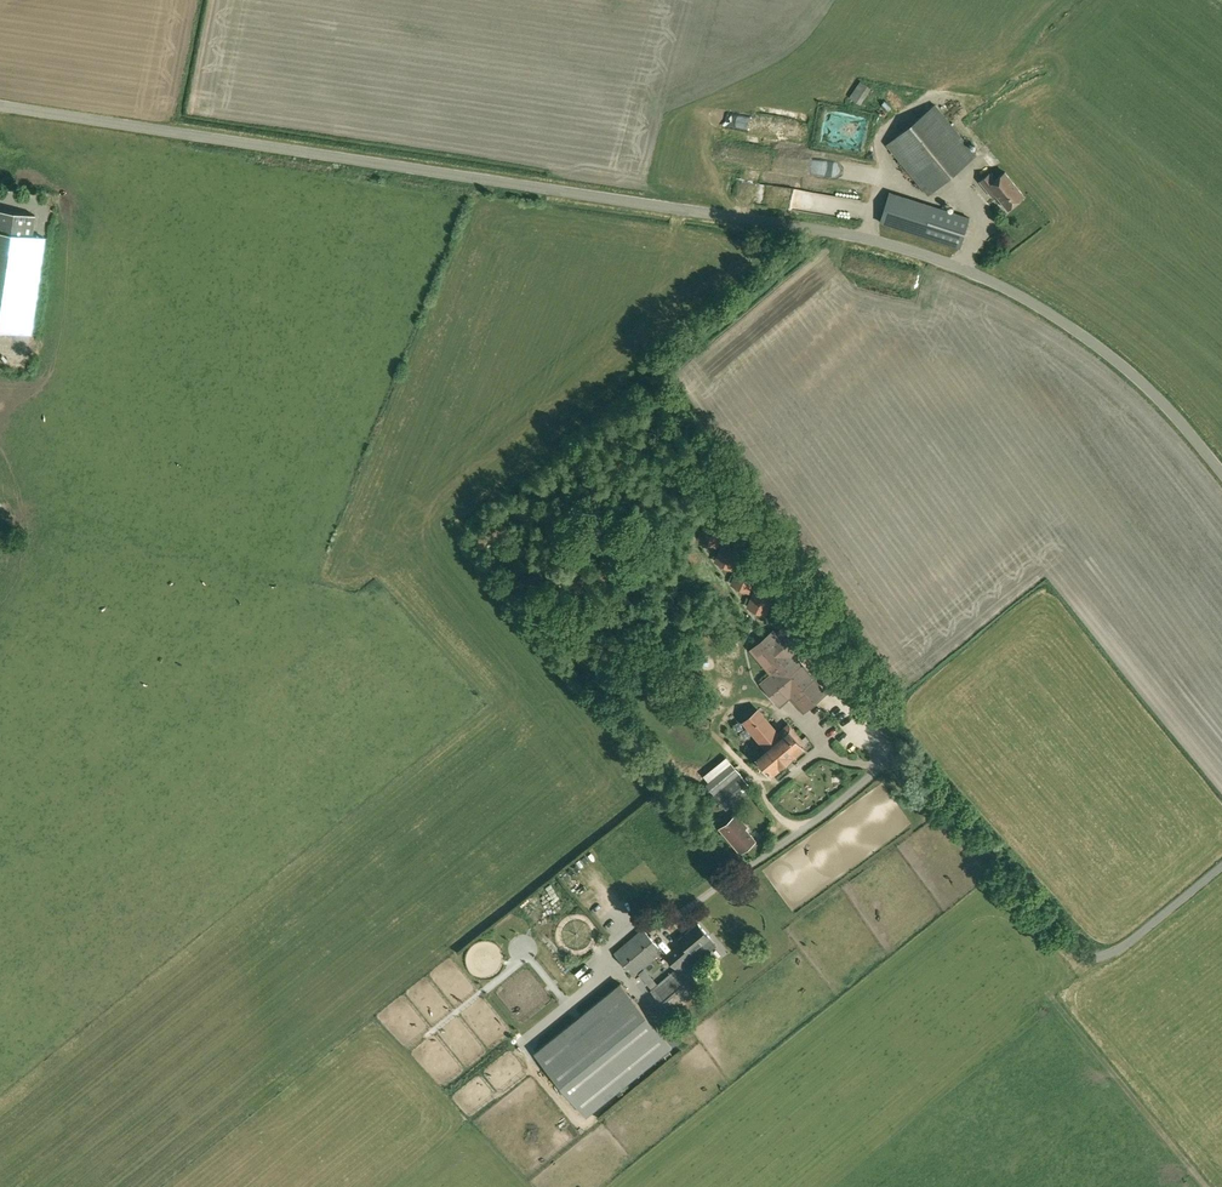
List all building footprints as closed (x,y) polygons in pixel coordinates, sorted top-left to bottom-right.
[(849,97),(861,104),(872,88),(860,80),(849,97)] [(886,144),(928,195),(977,154),(936,104),(886,144)] [(792,175),(796,157),(788,156),(785,173),(792,175)] [(996,194),(1008,209),(1024,196),(1005,172),(996,180),(990,173),(980,181),(993,197),(996,194)] [(880,222),(960,248),(970,217),(890,191),(880,222)] [(823,215),(826,194),(818,193),(815,214),(823,215)] [(29,333),(43,237),(32,235),(35,215),(0,210),(0,328),(29,333)] [(603,442),(618,457),(625,449),(610,435),(603,442)] [(574,468),(589,483),(597,476),(582,461),(574,468)] [(576,489),(561,475),(553,483),(568,497),(576,489)] [(521,518),(541,520),(542,508),(522,506),(521,518)] [(698,538),(718,548),(728,526),(708,517),(698,538)] [(714,561),(734,570),(744,548),(724,540),(714,561)] [(515,546),(498,547),(498,557),(516,557),(515,546)] [(731,584),(750,593),(760,571),(740,562),(731,584)] [(539,568),(524,579),(530,588),(545,577),(539,568)] [(747,607),(766,616),(776,594),(756,585),(747,607)] [(559,604),(547,615),(554,623),(566,612),(559,604)] [(791,698),(803,713),(828,692),(797,656),(809,646),(788,622),(776,632),(774,628),(749,649),(769,673),(759,682),(780,707),(791,698)] [(574,644),(579,653),(594,644),(589,635),(574,644)] [(758,756),(772,773),(803,746),(786,726),(778,733),(758,709),(744,721),(767,748),(758,756)] [(705,784),(726,809),(753,788),(726,756),(703,775),(708,781),(705,784)] [(810,793),(813,785),(804,782),(802,790),(810,793)] [(817,794),(825,792),(822,783),(814,786),(817,794)] [(719,827),(740,852),(756,839),(746,827),(748,826),(737,813),(719,827)] [(594,913),(599,909),(588,895),(582,899),(594,913)] [(695,950),(700,956),(704,956),(713,948),(714,945),(709,938),(710,937),(698,923),(673,944),(675,947),(666,955),(676,967),(650,990),(671,1014),(708,983),(687,959),(695,952),(694,951),(695,950)] [(614,952),(633,976),(662,951),(643,928),(614,952)] [(537,1052),(588,1115),(673,1047),(622,983),(537,1052)] [(663,1026),(668,1022),(658,1009),(653,1013),(663,1026)] [(520,1044),(526,1054),(534,1050),(528,1039),(520,1044)]
